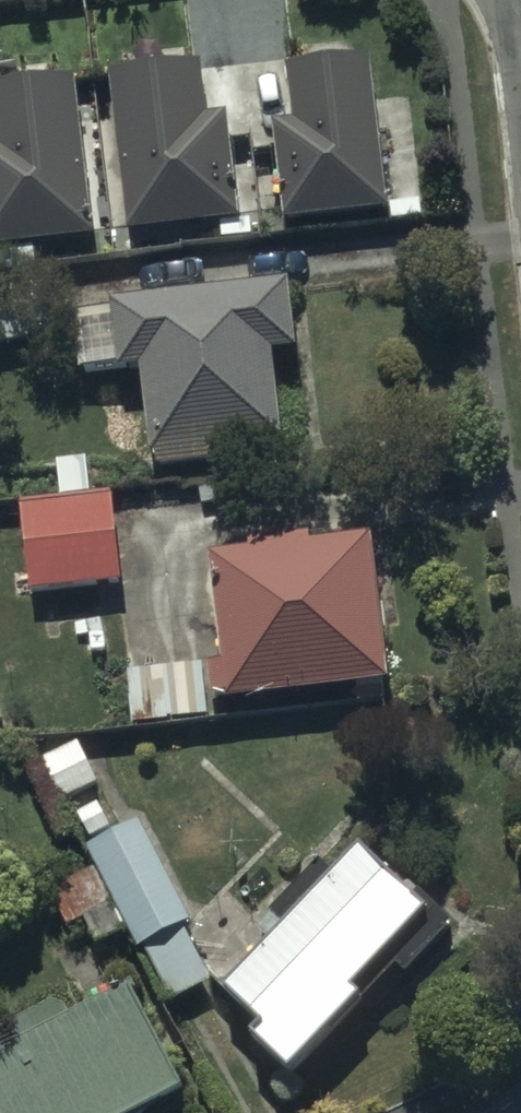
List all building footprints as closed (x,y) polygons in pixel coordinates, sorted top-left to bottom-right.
[(378,45),(287,56),(293,108),(272,111),(285,219),(398,205),(378,45)] [(199,55),(109,65),(127,226),(240,213),(228,106),(205,109),(199,55)] [(0,78),(0,241),(94,230),(75,69),(0,78)] [(302,292),(126,306),(131,371),(153,369),(161,473),(224,468),(222,452),(292,447),(285,358),(307,356),(302,292)] [(29,511),(37,595),(133,586),(125,502),(29,511)] [(222,704),(394,689),(381,544),(324,549),(322,535),(255,541),(257,555),(224,558),(234,667),(219,669),(222,704)] [(227,981),(147,831),(101,855),(181,1005),(227,981)] [(446,917),(374,847),(230,993),(270,1032),(261,1041),(300,1081),(375,1006),(366,997),(446,917)] [(5,1112),(173,1112),(197,1101),(143,993),(78,1025),(59,1013),(24,1029),(22,1052),(0,1063),(0,1102),(5,1112)]
